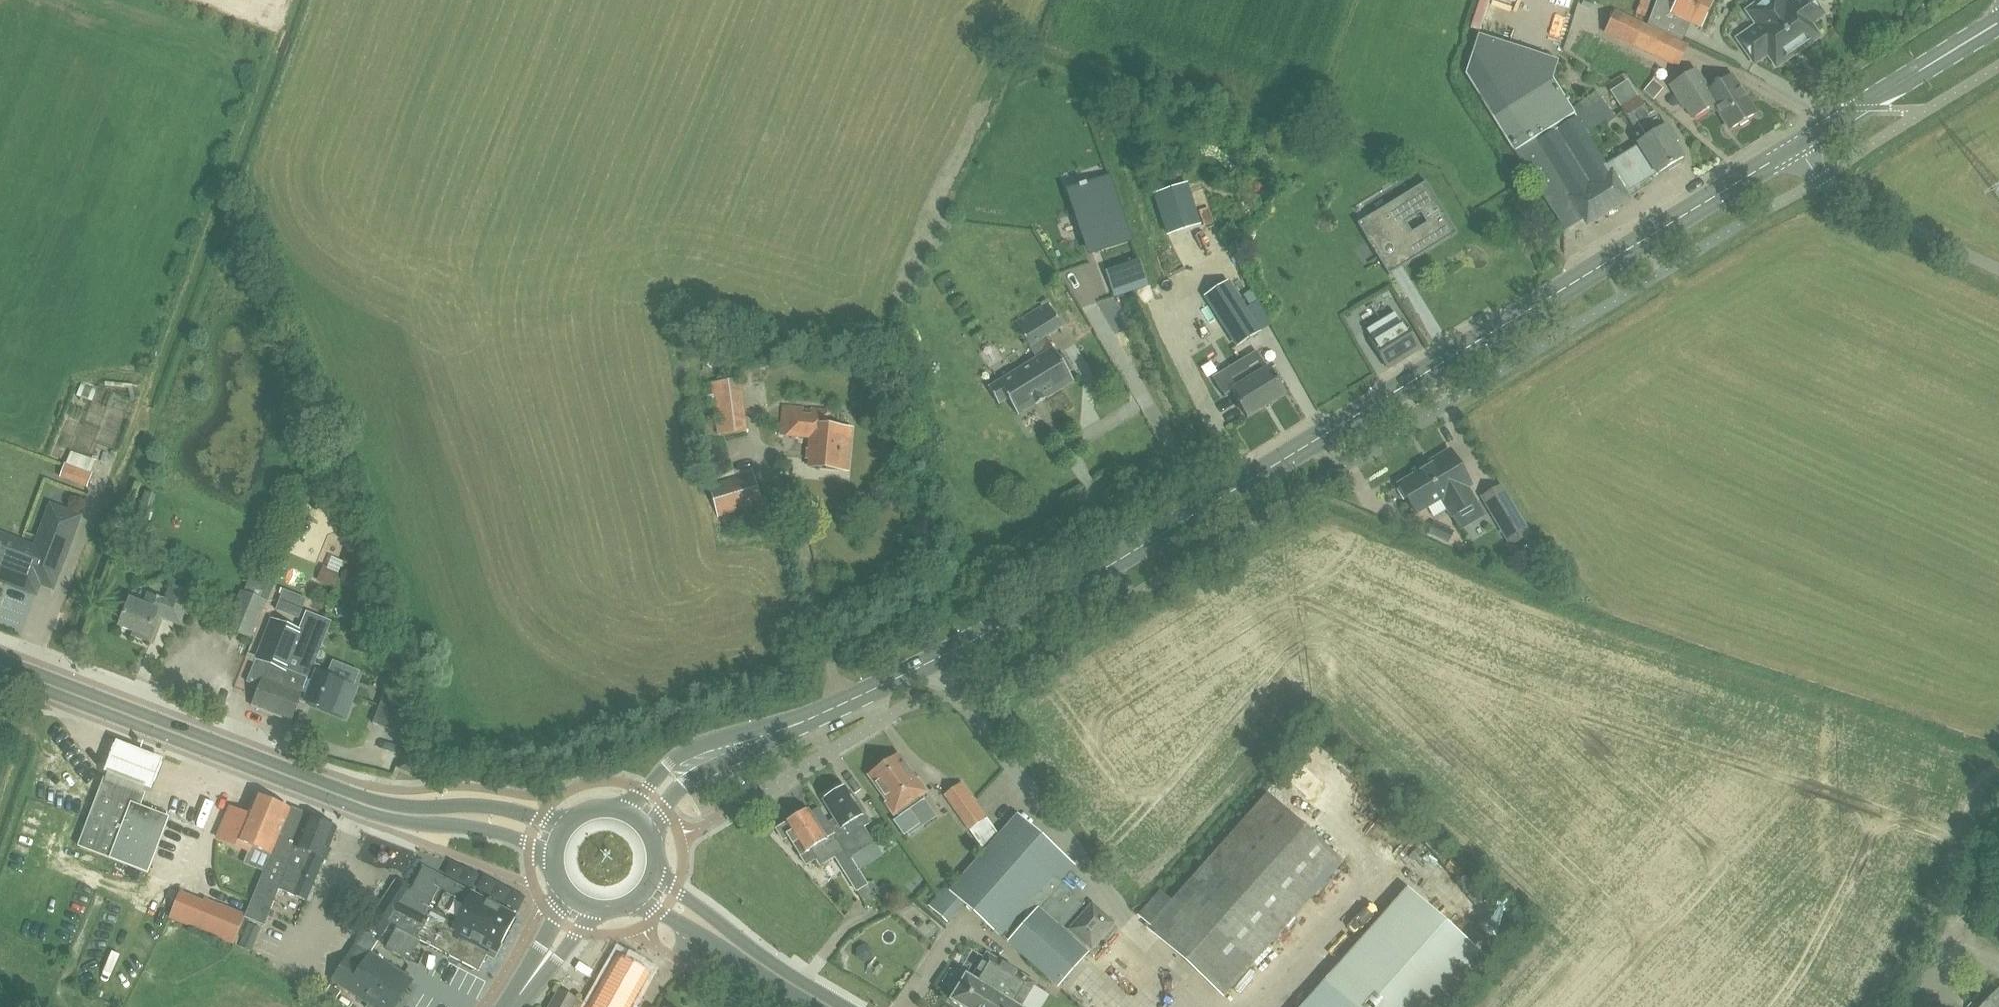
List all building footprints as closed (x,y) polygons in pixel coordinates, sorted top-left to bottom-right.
[(1560,47),(1571,50),(1585,0),(1573,0),(1560,47)] [(1648,25),(1683,41),(1692,23),(1702,28),(1715,0),(1657,0),(1648,25)] [(1783,0),(1766,0),(1750,11),(1760,26),(1741,40),(1756,62),(1769,53),(1778,65),(1819,36),(1810,24),(1823,14),(1813,0),(1796,0),(1788,6),(1783,0)] [(1678,68),(1689,46),(1617,13),(1607,34),(1678,68)] [(1465,73),(1523,165),(1552,211),(1571,199),(1585,221),(1624,197),(1606,165),(1579,121),(1573,111),(1553,79),(1558,61),(1479,35),(1465,73)] [(1686,107),(1693,118),(1707,110),(1699,97),(1709,91),(1704,83),(1696,70),(1670,85),(1684,108),(1686,107)] [(1709,79),(1704,83),(1709,91),(1699,97),(1707,110),(1715,105),(1730,130),(1739,124),(1740,127),(1748,121),(1747,119),(1756,114),(1732,76),(1714,87),(1709,79)] [(1611,92),(1622,108),(1633,127),(1638,124),(1647,139),(1637,145),(1654,170),(1657,175),(1684,158),(1675,144),(1678,142),(1668,126),(1664,128),(1650,106),(1645,110),(1628,81),(1611,92)] [(1637,145),(1606,165),(1624,197),(1634,191),(1634,192),(1651,182),(1647,175),(1654,170),(1637,145)] [(1069,191),(1091,254),(1132,240),(1110,177),(1069,191)] [(1426,182),(1420,186),(1422,189),(1378,216),(1405,261),(1450,234),(1452,237),(1458,233),(1426,182)] [(1187,184),(1155,195),(1168,234),(1200,224),(1187,184)] [(1149,285),(1140,259),(1108,270),(1117,296),(1149,285)] [(1260,333),(1227,281),(1205,295),(1238,347),(1260,333)] [(1045,398),(1074,380),(1068,372),(1073,369),(1063,353),(1059,356),(1046,336),(1062,326),(1047,302),(1015,323),(1037,358),(989,388),(999,404),(1008,398),(1018,414),(1036,404),(1036,405),(1045,399),(1045,398)] [(1366,330),(1373,340),(1372,340),(1388,367),(1420,348),(1403,321),(1401,323),(1395,313),(1366,330)] [(1257,351),(1247,357),(1248,358),(1217,376),(1216,375),(1213,377),(1224,397),(1232,392),(1247,417),(1285,395),(1270,369),(1268,371),(1257,351)] [(711,383),(715,415),(718,434),(748,430),(740,379),(711,383)] [(847,470),(851,429),(826,427),(828,411),(785,407),(782,434),(812,437),(809,459),(811,459),(810,467),(847,470)] [(1433,464),(1426,469),(1443,497),(1440,499),(1451,517),(1478,501),(1470,486),(1471,485),(1450,450),(1432,461),(1433,464)] [(93,473),(66,463),(60,478),(88,488),(93,473)] [(1426,469),(1399,485),(1416,513),(1440,499),(1443,497),(1426,469)] [(719,517),(762,504),(753,473),(710,485),(719,517)] [(1482,497),(1501,529),(1511,545),(1530,534),(1501,486),(1482,497)] [(150,512),(157,494),(146,491),(135,521),(136,521),(149,526),(154,513),(150,512)] [(34,546),(0,534),(0,577),(8,580),(7,583),(37,595),(48,566),(62,572),(84,514),(51,501),(34,546)] [(267,520),(251,558),(279,569),(294,531),(267,520)] [(1453,531),(1435,523),(1430,534),(1448,542),(1453,531)] [(355,575),(351,571),(346,571),(342,574),(341,579),(345,583),(350,584),(354,581),(355,575)] [(276,583),(252,573),(245,591),(242,590),(235,609),(236,610),(228,628),(250,637),(258,619),(260,619),(267,600),(269,601),(276,583)] [(121,577),(103,624),(129,634),(131,627),(157,637),(175,589),(155,581),(154,585),(138,579),(137,583),(121,577)] [(304,688),(315,664),(332,622),(307,611),(299,630),(272,620),(248,682),(260,687),(253,706),(292,721),(301,698),(304,688)] [(319,673),(321,666),(315,664),(304,688),(301,698),(346,716),(357,688),(319,673)] [(387,688),(374,722),(395,730),(408,696),(387,688)] [(417,717),(402,711),(395,730),(410,735),(417,717)] [(167,754),(119,733),(107,767),(156,784),(167,754)] [(412,774),(419,757),(409,753),(402,770),(412,774)] [(899,754),(869,775),(888,802),(886,803),(894,815),(897,813),(899,816),(892,821),(903,835),(918,824),(906,806),(922,795),(914,784),(918,781),(916,779),(899,754)] [(149,874),(170,819),(140,806),(144,795),(107,781),(81,847),(149,874)] [(970,830),(987,817),(962,783),(945,795),(970,830)] [(834,824),(854,857),(875,845),(864,827),(868,824),(862,815),(866,813),(857,797),(853,799),(845,787),(824,800),(838,822),(834,824)] [(1224,995),(1343,861),(1268,795),(1149,928),(1224,995)] [(291,811),(256,796),(245,821),(230,815),(219,840),(252,853),(254,848),(272,856),(291,811)] [(810,813),(809,810),(777,829),(783,839),(789,836),(801,855),(800,855),(807,865),(816,859),(820,867),(836,857),(858,892),(867,907),(877,900),(869,885),(868,885),(852,859),(854,857),(834,824),(831,826),(819,807),(810,813)] [(338,831),(291,811),(272,856),(246,918),(265,926),(280,890),(308,902),(338,831)] [(1058,986),(1088,953),(1061,929),(1085,903),(1060,880),(1074,865),(1018,816),(951,891),(947,887),(930,906),(948,921),(964,903),(1058,986)] [(368,925),(364,932),(378,941),(392,919),(398,922),(397,924),(398,925),(396,928),(420,941),(445,954),(459,962),(462,963),(475,969),(479,972),(491,950),(497,953),(516,916),(472,893),(422,867),(416,878),(411,889),(396,881),(382,904),(368,925)] [(195,926),(235,943),(246,917),(205,901),(195,926)] [(1092,947),(1113,922),(1094,905),(1072,929),(1092,947)] [(249,922),(240,946),(252,951),(262,927),(249,922)] [(396,928),(386,948),(410,960),(420,941),(396,928)] [(364,932),(334,980),(362,999),(385,964),(369,954),(378,941),(364,932)] [(974,976),(1003,992),(995,1006),(1024,1006),(1022,1005),(1036,983),(988,953),(974,976)] [(649,973),(618,956),(589,1006),(631,1006),(649,973)] [(362,999),(371,1004),(369,1006),(397,1006),(413,982),(385,964),(362,999)] [(962,1006),(995,1006),(1003,992),(974,976),(972,978),(967,975),(951,1000),(962,1006)] [(1302,1006),(1359,1006),(1327,979),(1314,994),(1302,1006)] [(1981,1006),(1998,1006),(1998,989),(1981,1006)] [(577,1000),(578,1000),(560,990),(551,1006),(589,1006),(577,1000)]
